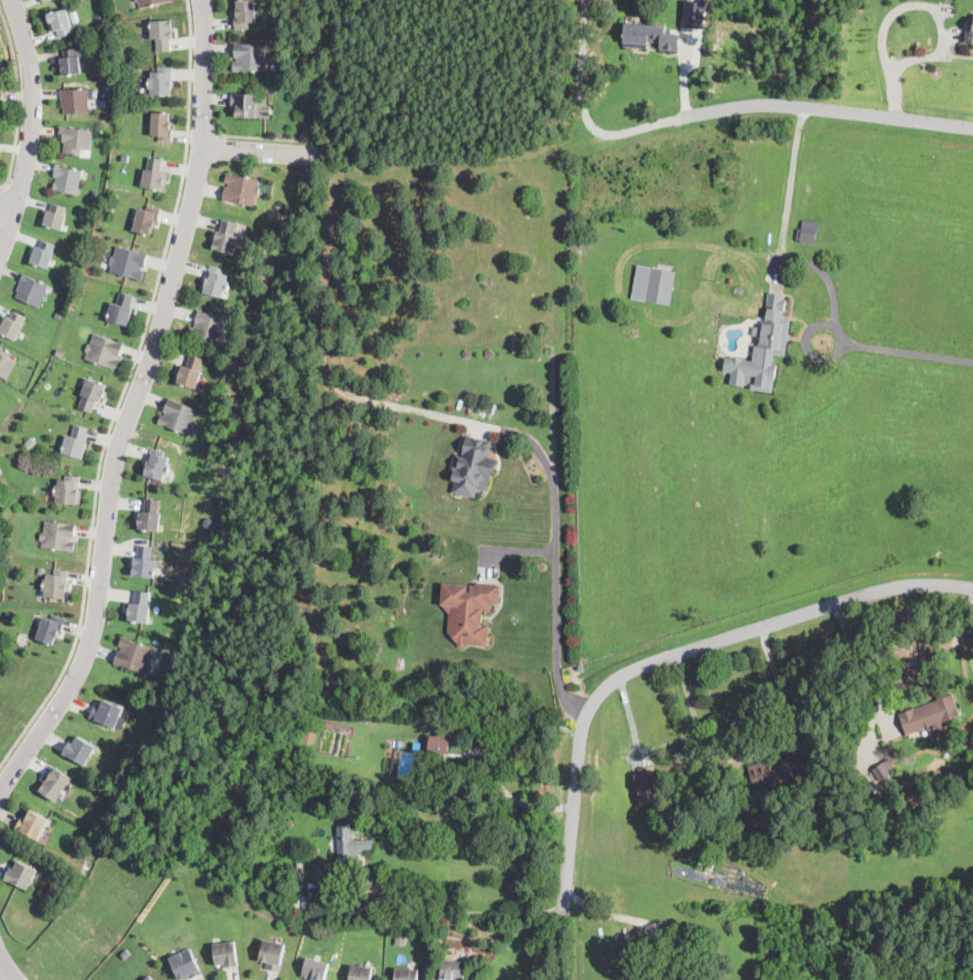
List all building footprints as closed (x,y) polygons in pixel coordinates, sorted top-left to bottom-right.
[(140,8),(139,0),(172,0),(140,8)] [(236,1),(244,0),(252,0),(255,22),(249,23),(249,28),(238,29),(235,29),(233,15),(237,14),(236,1)] [(703,28),(705,1),(683,0),(682,27),(703,28)] [(66,14),(69,23),(72,33),(59,36),(57,30),(52,31),(50,23),(46,23),(44,15),(65,9),(66,14)] [(175,30),(175,31),(171,31),(171,39),(170,51),(156,51),(157,39),(147,39),(148,20),(172,20),(171,26),(175,26),(175,30)] [(680,41),(680,43),(679,51),(678,51),(658,49),(659,42),(648,41),(647,48),(624,46),(626,23),(665,27),(665,34),(680,35),(680,41)] [(966,26),(972,27),(972,45),(964,44),(966,26)] [(269,57),(269,62),(269,64),(266,65),(265,72),(232,71),(233,64),(233,61),(238,61),(238,57),(234,57),(234,43),(236,43),(266,44),(266,56),(269,56),(269,57)] [(75,50),(75,51),(81,51),(81,56),(78,56),(80,74),(60,77),(58,59),(64,58),(64,50),(75,49),(75,50)] [(171,71),(171,79),(171,81),(174,81),(174,86),(170,86),(170,95),(150,95),(150,89),(147,89),(147,78),(150,78),(150,72),(157,73),(157,68),(171,68),(171,71)] [(301,92),(289,92),(289,83),(300,83),(301,92)] [(88,96),(88,101),(88,113),(64,113),(63,109),(62,109),(61,98),(61,97),(60,90),(88,89),(88,96)] [(256,113),(256,119),(234,117),(234,106),(232,106),(230,105),(231,93),(257,95),(256,113)] [(172,141),(172,143),(150,141),(151,112),(169,113),(168,121),(170,121),(169,129),(173,129),(172,141)] [(90,154),(90,158),(80,156),(80,155),(62,152),(64,143),(61,142),(61,136),(59,136),(59,135),(60,127),(93,131),(90,154)] [(162,163),(161,171),(161,173),(168,174),(165,191),(142,188),(144,169),(148,170),(149,158),(162,160),(162,163)] [(80,180),(80,182),(78,194),(52,189),(54,181),(55,181),(56,176),(53,175),(54,166),(55,165),(82,170),(80,180)] [(257,187),(259,187),(260,187),(258,195),(255,194),(253,206),(223,200),(225,186),(229,187),(229,183),(225,182),(227,173),(259,180),(257,187)] [(65,208),(63,214),(65,215),(61,230),(43,225),(46,212),(47,211),(50,211),(52,204),(65,208)] [(160,210),(158,217),(155,229),(151,228),(149,234),(133,230),(138,208),(147,210),(148,205),(160,208),(160,210)] [(816,228),(814,241),(795,238),(796,226),(801,227),(802,218),(820,221),(818,229),(816,228)] [(236,228),(235,231),(234,236),(241,238),(239,245),(236,245),(234,254),(212,249),(217,230),(220,231),(223,220),(237,223),(236,228)] [(55,247),(55,249),(53,253),(55,253),(49,269),(31,262),(37,246),(40,248),(43,240),(56,245),(55,247)] [(148,255),(147,259),(145,266),(141,266),(140,270),(144,271),(142,278),(111,271),(112,265),(111,265),(112,257),(115,257),(117,247),(148,253),(148,255)] [(674,264),(654,261),(655,254),(675,257),(674,264)] [(673,268),(673,271),(675,272),(670,304),(631,298),(636,266),(653,268),(654,262),(674,265),(673,268)] [(209,267),(213,268),(223,269),(222,274),(228,275),(227,282),(228,282),(226,293),(224,292),(223,299),(204,296),(203,295),(206,278),(207,278),(209,267)] [(45,298),(40,308),(17,298),(19,292),(18,292),(24,275),(50,285),(45,298)] [(784,307),(784,308),(783,307),(781,315),(789,316),(786,334),(786,338),(784,352),(773,351),(772,362),(775,363),(771,390),(750,387),(750,383),(743,382),(742,385),(729,382),(731,370),(723,368),(725,355),(731,356),(731,354),(743,356),(742,357),(752,359),(754,344),(757,344),(759,334),(752,333),(753,324),(759,325),(761,318),(761,316),(763,316),(764,313),(766,299),(760,298),(761,289),(768,291),(775,292),(782,293),(782,297),(785,298),(784,307)] [(133,297),(130,307),(130,308),(132,309),(128,325),(107,319),(109,311),(106,311),(109,301),(118,303),(120,293),(133,296),(133,297)] [(26,318),(23,325),(26,326),(20,341),(0,332),(6,317),(11,319),(14,312),(26,318)] [(223,327),(223,329),(225,330),(224,337),(221,337),(219,344),(188,337),(191,326),(194,327),(198,312),(225,318),(223,327)] [(123,345),(121,350),(119,356),(117,356),(115,360),(119,361),(117,367),(86,359),(88,352),(86,351),(88,344),(91,345),(94,334),(123,342),(123,345)] [(6,381),(0,377),(0,344),(12,352),(9,357),(17,362),(6,381)] [(64,350),(62,357),(56,355),(59,348),(64,350)] [(201,365),(201,366),(199,371),(201,372),(195,389),(173,382),(180,363),(187,365),(190,355),(203,359),(201,365)] [(103,396),(102,398),(101,397),(99,402),(96,401),(92,413),(78,407),(83,396),(81,395),(88,378),(105,385),(103,390),(105,391),(103,396)] [(196,416),(196,418),(195,420),(197,421),(193,429),(190,428),(187,435),(158,423),(161,414),(164,416),(166,412),(163,412),(169,398),(199,410),(196,416)] [(86,432),(84,439),(84,440),(87,441),(82,458),(61,452),(63,446),(59,445),(61,435),(62,434),(71,437),(74,425),(87,429),(86,432)] [(497,460),(494,473),(491,473),(490,477),(486,491),(477,489),(475,498),(453,493),(456,482),(452,481),(463,435),(491,442),(487,457),(497,460)] [(169,459),(167,464),(170,465),(167,475),(165,474),(163,480),(143,475),(146,460),(147,459),(149,460),(151,454),(149,453),(150,449),(164,452),(163,457),(169,459)] [(79,478),(79,484),(79,488),(81,488),(79,505),(56,502),(57,496),(54,496),(55,488),(55,485),(58,485),(58,480),(66,481),(66,475),(80,476),(79,478)] [(158,510),(158,514),(160,514),(157,532),(138,529),(139,524),(137,524),(138,516),(140,516),(141,511),(144,512),(145,499),(159,500),(158,510)] [(76,532),(75,536),(75,538),(71,538),(71,541),(71,542),(75,542),(74,550),(42,547),(42,540),(39,540),(40,532),(43,533),(44,521),(76,524),(76,532)] [(152,553),(152,559),(151,560),(158,561),(157,568),(153,567),(152,578),(130,576),(131,569),(132,569),(133,558),(138,558),(139,547),(140,545),(153,547),(152,553)] [(166,567),(166,575),(158,574),(158,567),(166,567)] [(69,572),(68,576),(67,584),(70,584),(68,600),(44,597),(45,589),(43,589),(44,580),(46,580),(47,575),(53,575),(54,569),(69,571),(69,572)] [(193,571),(193,584),(180,584),(180,571),(193,571)] [(500,582),(499,603),(492,603),(491,610),(482,609),(481,622),(489,622),(488,635),(487,634),(486,644),(465,643),(461,647),(448,632),(449,612),(441,604),(443,582),(469,584),(469,581),(500,582)] [(149,598),(148,604),(149,604),(147,623),(128,621),(128,615),(127,615),(127,609),(129,609),(129,603),(134,604),(136,591),(149,592),(149,598)] [(66,618),(66,620),(62,633),(57,631),(52,645),(36,640),(41,622),(43,617),(50,620),(52,614),(66,618)] [(152,649),(150,655),(153,656),(149,664),(148,663),(143,675),(113,663),(118,650),(120,651),(122,647),(118,646),(122,636),(152,648),(152,649)] [(907,736),(906,737),(898,714),(899,713),(951,694),(960,717),(907,736)] [(112,704),(120,707),(123,709),(115,729),(114,728),(89,718),(95,704),(100,707),(103,700),(112,704)] [(152,708),(149,716),(142,714),(145,706),(152,708)] [(457,729),(456,734),(455,743),(448,742),(445,760),(426,757),(429,732),(438,733),(439,726),(457,729)] [(314,744),(313,745),(303,743),(305,729),(316,731),(314,744)] [(91,744),(93,745),(96,746),(84,767),(62,755),(69,742),(73,744),(77,736),(91,744)] [(798,764),(800,772),(801,775),(779,782),(781,790),(768,794),(766,788),(751,793),(745,775),(750,773),(747,766),(772,758),(774,766),(781,764),(780,759),(794,754),(798,764)] [(399,756),(395,777),(389,776),(392,755),(399,756)] [(897,769),(879,779),(872,767),(889,757),(897,769)] [(464,774),(458,781),(448,774),(454,766),(464,774)] [(55,802),(54,802),(38,791),(54,767),(71,779),(55,802)] [(647,802),(641,804),(634,775),(643,773),(651,771),(657,800),(647,802)] [(337,778),(336,786),(329,785),(330,778),(337,778)] [(42,816),(48,819),(50,820),(39,842),(15,829),(22,816),(26,819),(31,810),(42,816)] [(350,833),(350,841),(372,840),(373,849),(358,850),(359,859),(351,860),(351,867),(339,868),(337,826),(350,826),(350,833)] [(29,867),(38,871),(30,891),(9,881),(6,880),(11,867),(15,869),(18,862),(29,867)] [(323,873),(323,879),(314,879),(314,868),(323,868),(323,873)] [(406,936),(405,944),(396,944),(397,935),(406,936)] [(280,971),(266,969),(267,963),(260,962),(264,940),(285,944),(280,971)] [(237,962),(238,967),(225,969),(225,965),(216,966),(213,945),(235,942),(237,962)] [(203,973),(189,979),(178,979),(169,958),(172,957),(191,948),(202,970),(203,973)] [(131,955),(125,961),(120,956),(127,950),(131,955)] [(329,963),(325,979),(310,979),(302,977),(302,975),(307,957),(329,963)] [(467,962),(465,979),(440,979),(443,959),(467,962)] [(372,967),(371,979),(350,979),(351,965),(372,967)] [(419,969),(418,979),(396,979),(396,968),(419,969)]
